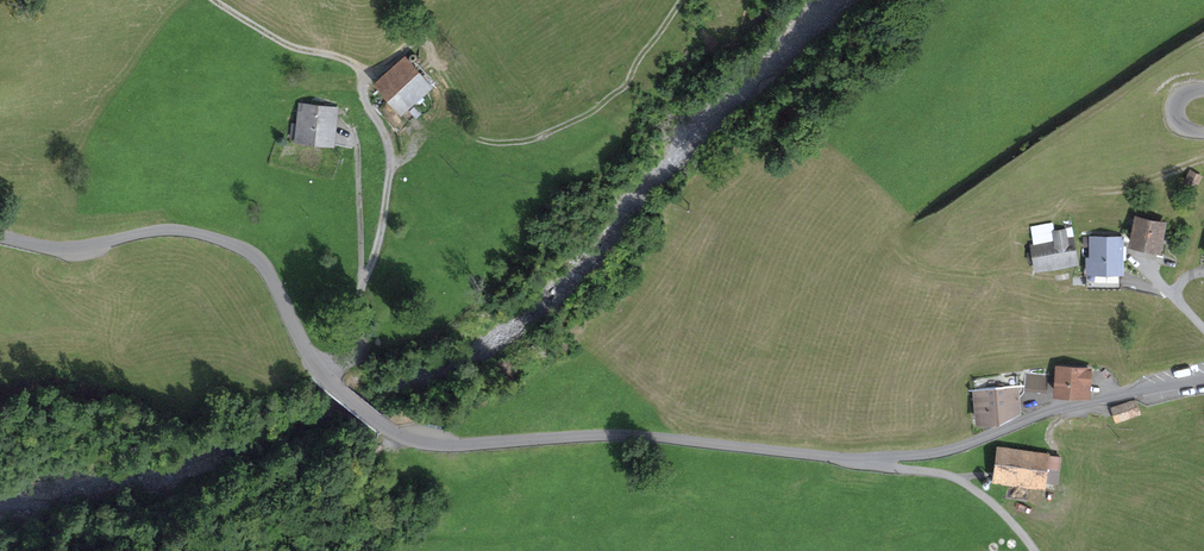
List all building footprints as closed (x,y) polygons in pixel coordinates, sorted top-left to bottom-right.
[(429,90),(407,63),(377,87),(399,115),(429,90)] [(336,110),(299,104),(294,138),(330,144),(336,110)] [(1195,171),(1187,184),(1197,190),(1203,178),(1203,176),(1195,171)] [(1062,217),(1065,230),(1054,232),(1052,222),(1031,226),(1034,244),(1032,245),(1033,252),(1028,253),(1030,262),(1035,261),(1036,270),(1077,263),(1069,216),(1062,217)] [(1162,224),(1137,219),(1132,243),(1145,245),(1144,249),(1165,253),(1168,237),(1160,235),(1162,224)] [(1122,247),(1122,237),(1091,237),(1091,261),(1088,261),(1088,287),(1119,288),(1118,272),(1122,272),(1122,254),(1124,254),(1124,247),(1122,247)] [(1090,370),(1058,368),(1056,392),(1088,395),(1090,370)] [(1019,411),(1017,387),(977,391),(979,422),(1005,420),(1005,412),(1019,411)] [(1139,412),(1135,400),(1112,407),(1116,419),(1139,412)] [(1060,456),(999,448),(995,478),(1043,485),(1044,480),(1056,481),(1060,456)]
